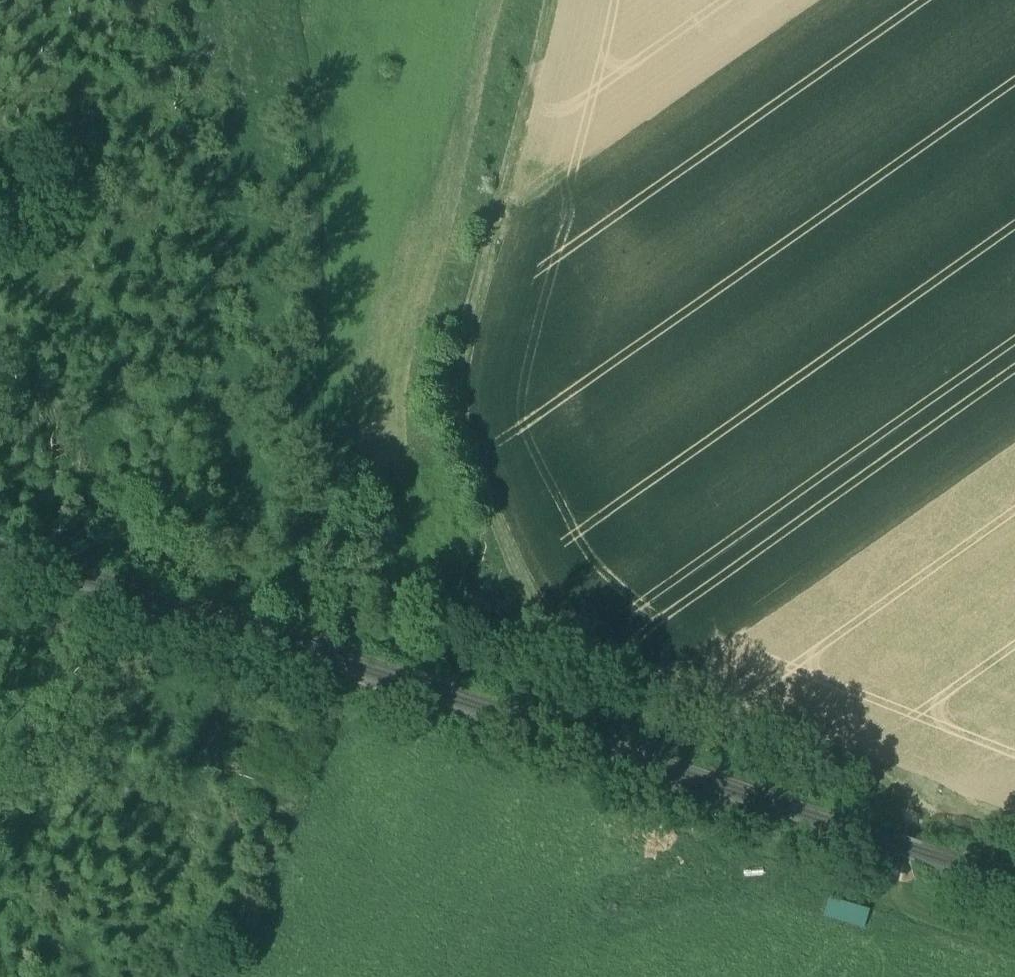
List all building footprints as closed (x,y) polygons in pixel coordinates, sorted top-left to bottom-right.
[(831,899),(825,917),(865,929),(870,912),(831,899)]
